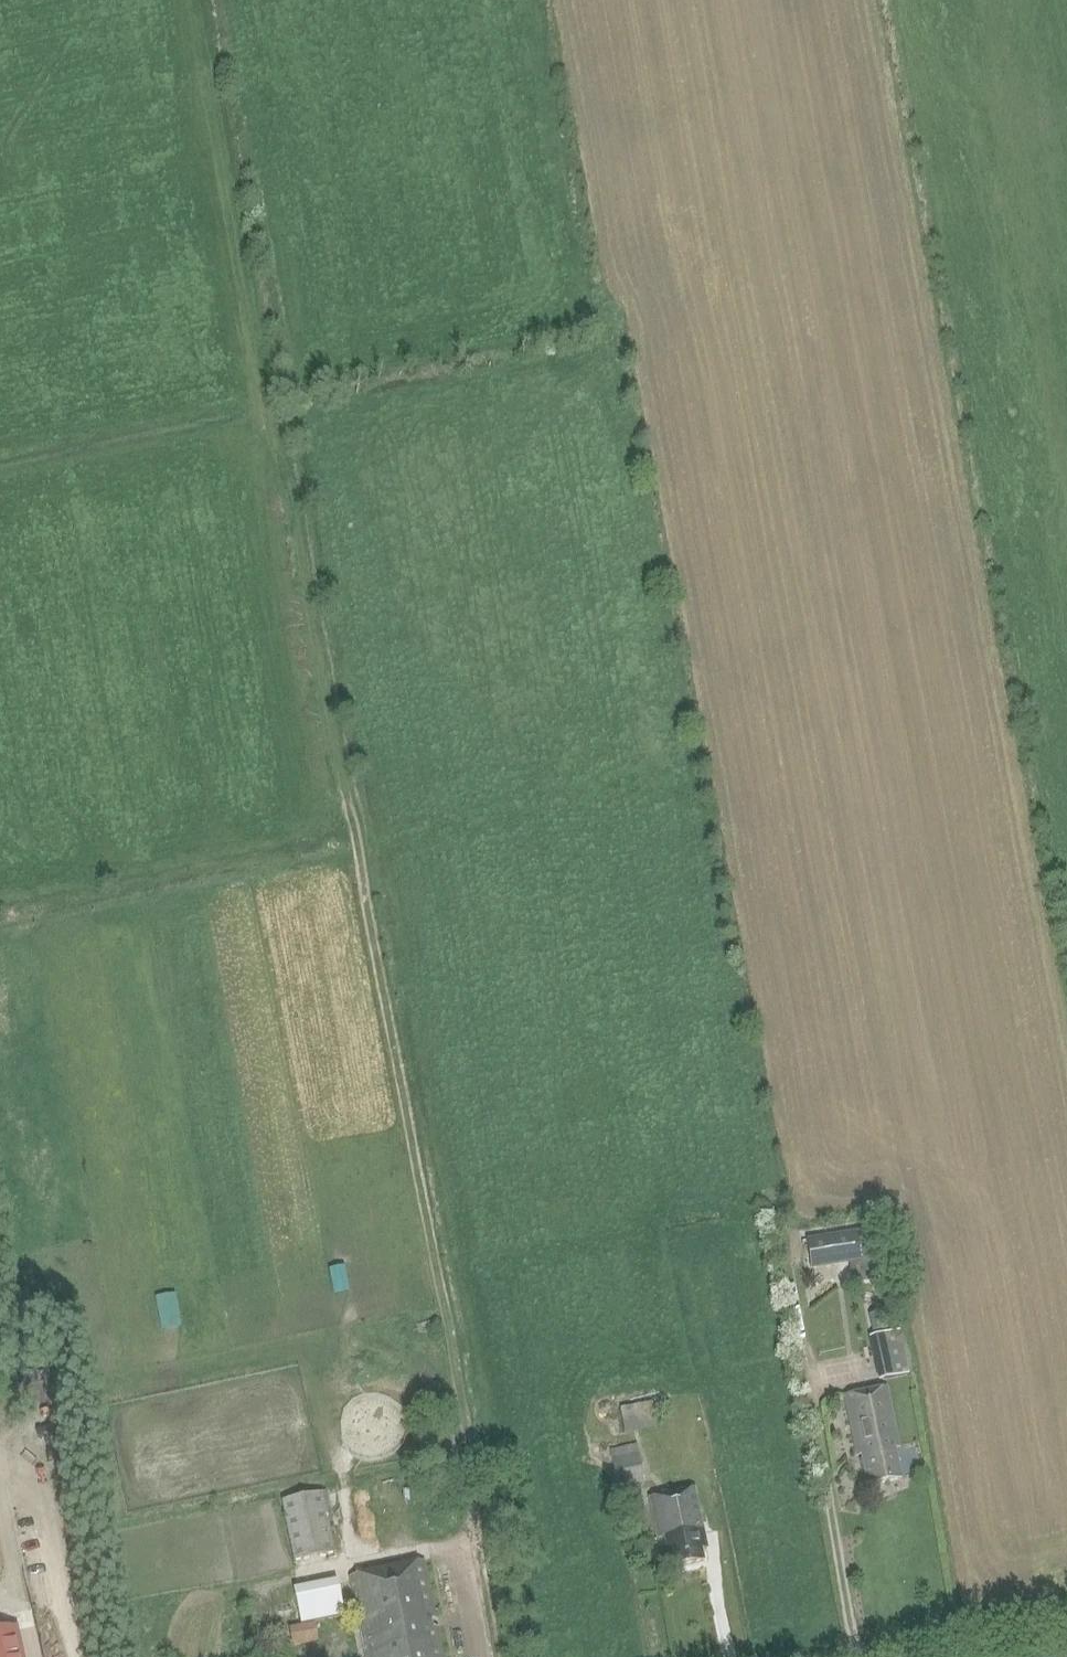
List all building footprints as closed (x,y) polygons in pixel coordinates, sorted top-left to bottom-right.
[(873,1260),(868,1230),(806,1240),(811,1270),(873,1260)] [(349,1264),(331,1267),(335,1293),(353,1291),(349,1264)] [(164,1328),(185,1324),(179,1290),(157,1294),(164,1328)] [(900,1331),(869,1338),(878,1381),(909,1374),(900,1331)] [(868,1486),(901,1479),(894,1448),(899,1447),(886,1388),(844,1396),(857,1455),(861,1454),(868,1486)] [(638,1453),(612,1458),(618,1487),(644,1482),(638,1453)] [(639,1487),(616,1491),(620,1512),(643,1507),(639,1487)] [(701,1550),(707,1548),(694,1488),(649,1497),(658,1539),(664,1538),(670,1568),(704,1561),(701,1550)] [(281,1501),(294,1562),(335,1553),(322,1493),(281,1501)] [(424,1561),(350,1576),(366,1656),(443,1656),(424,1561)] [(338,1585),(293,1593),(299,1626),(344,1617),(338,1585)] [(0,1632),(0,1656),(24,1656),(18,1628),(0,1632)]
